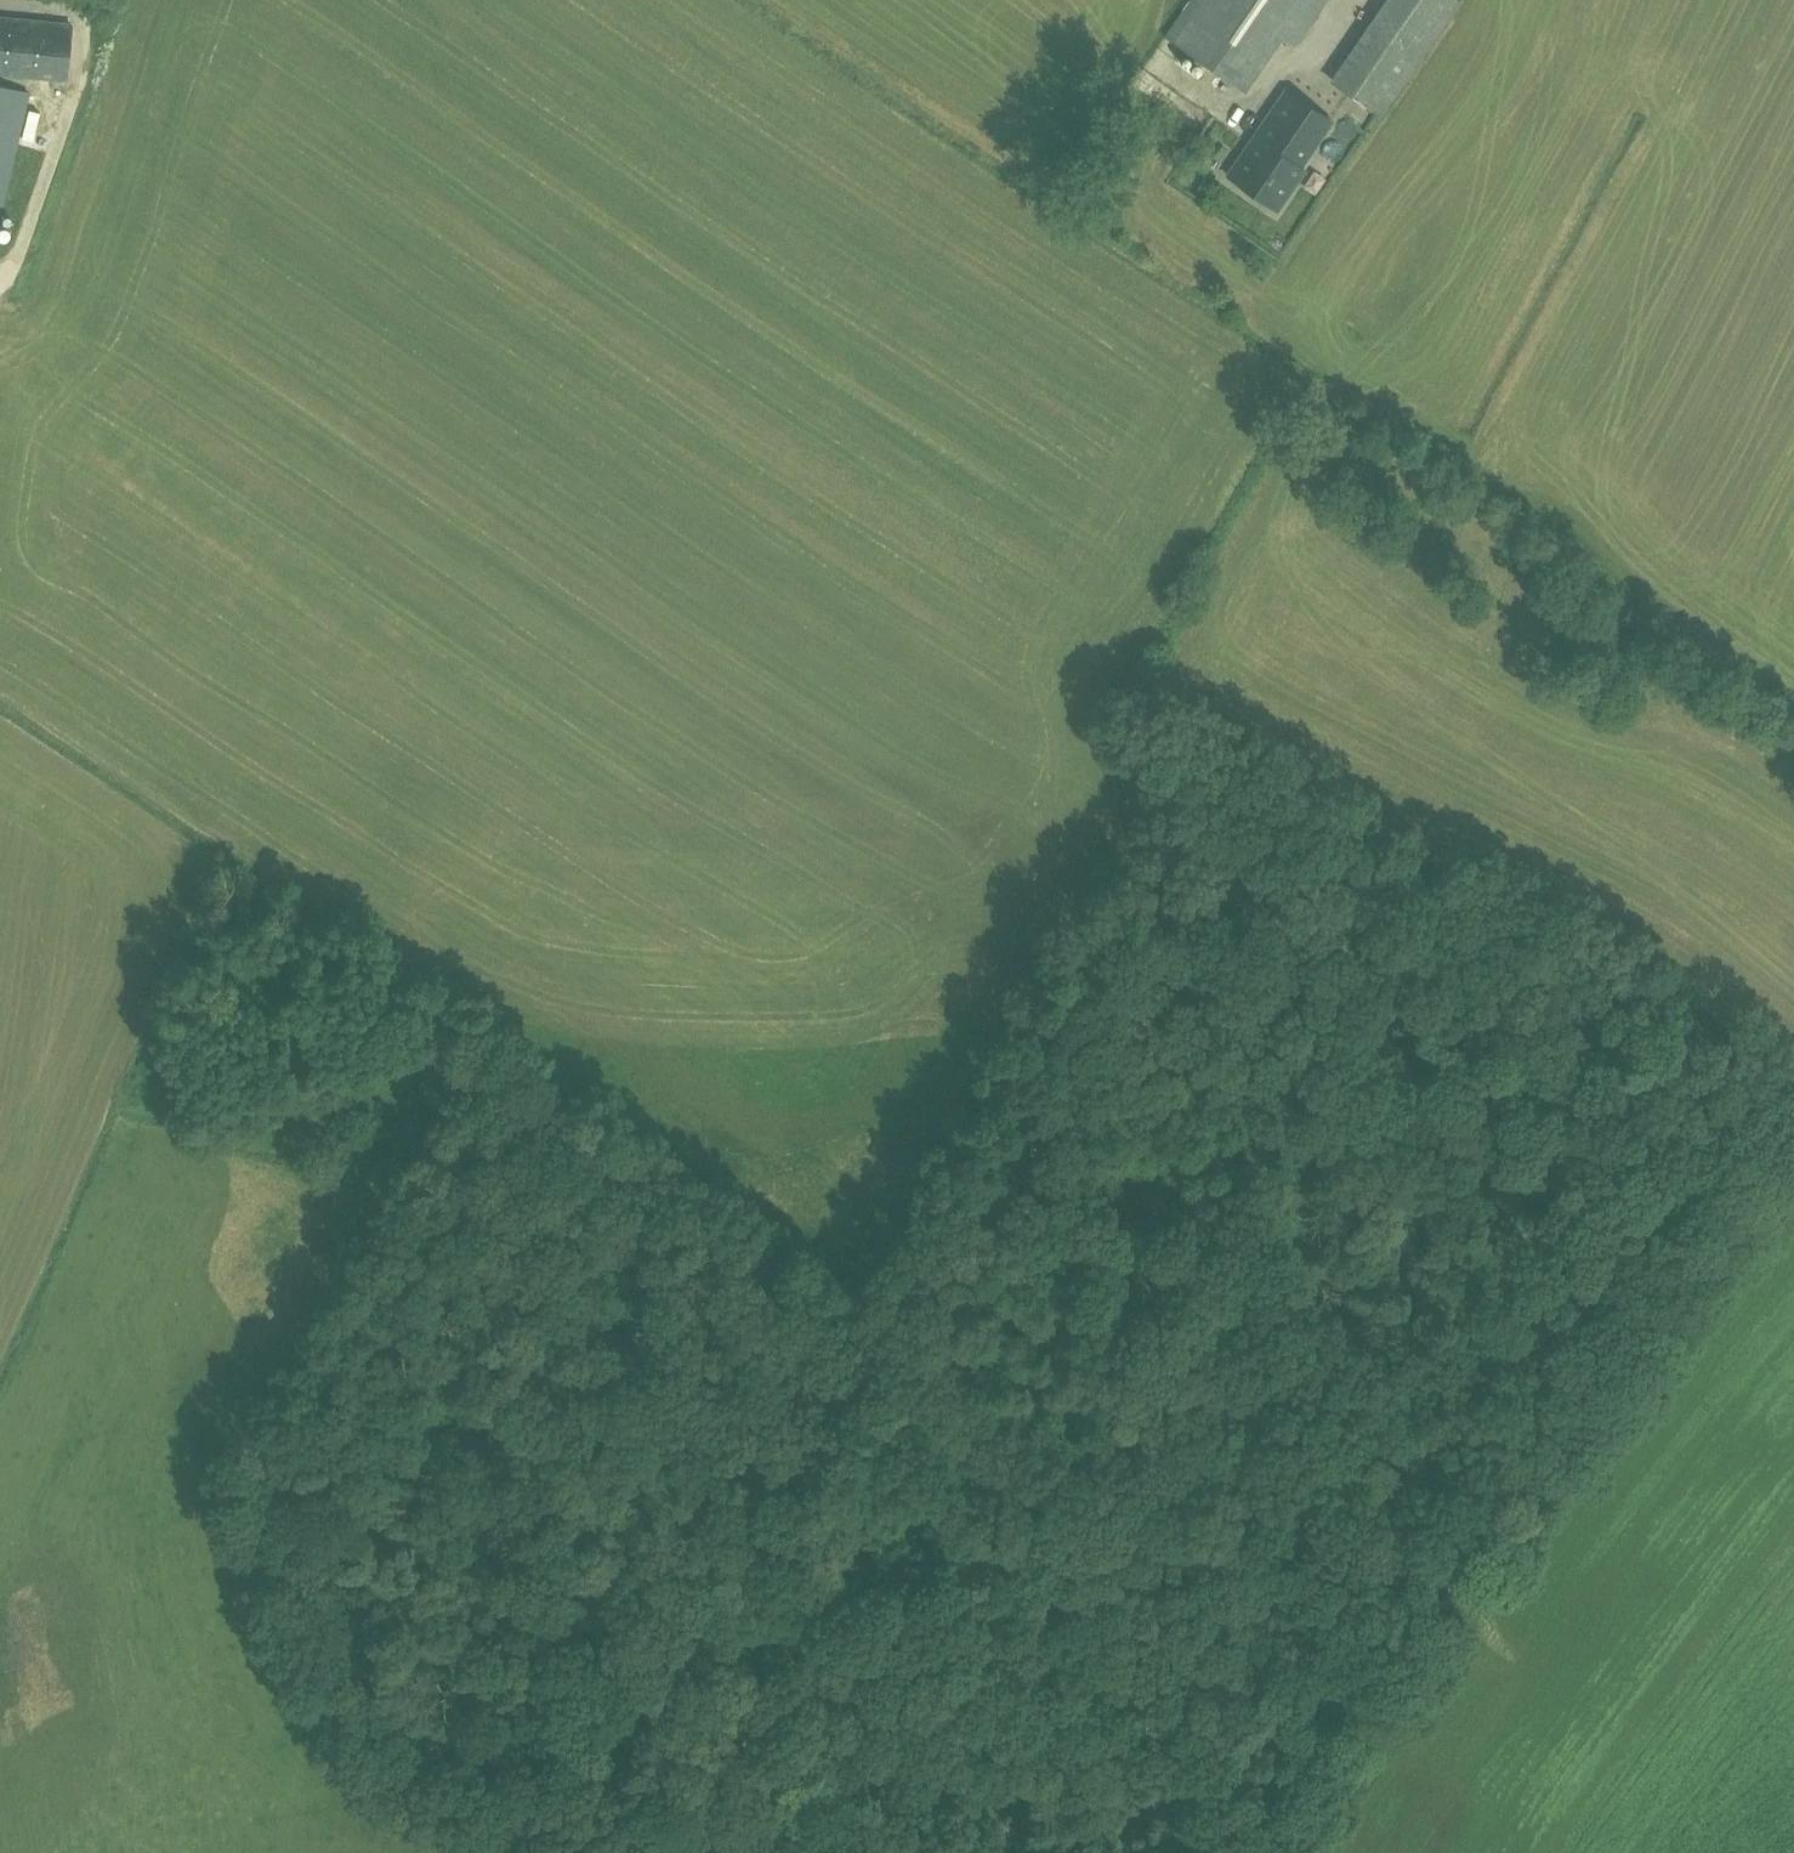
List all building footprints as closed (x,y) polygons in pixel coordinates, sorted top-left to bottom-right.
[(1326,0),(1191,0),(1167,36),(1245,89),(1281,36),(1295,46),(1326,0)] [(1369,41),(1409,71),(1458,0),(1397,0),(1369,41)] [(73,24),(0,16),(0,73),(68,80),(73,24)] [(1369,41),(1353,65),(1394,92),(1409,71),(1369,41)] [(1353,65),(1339,85),(1357,97),(1371,78),(1353,65)] [(1394,92),(1371,78),(1357,97),(1380,113),(1394,92)] [(30,92),(0,85),(0,216),(30,92)] [(1287,89),(1229,176),(1278,209),(1304,170),(1301,168),(1332,120),(1287,89)]
